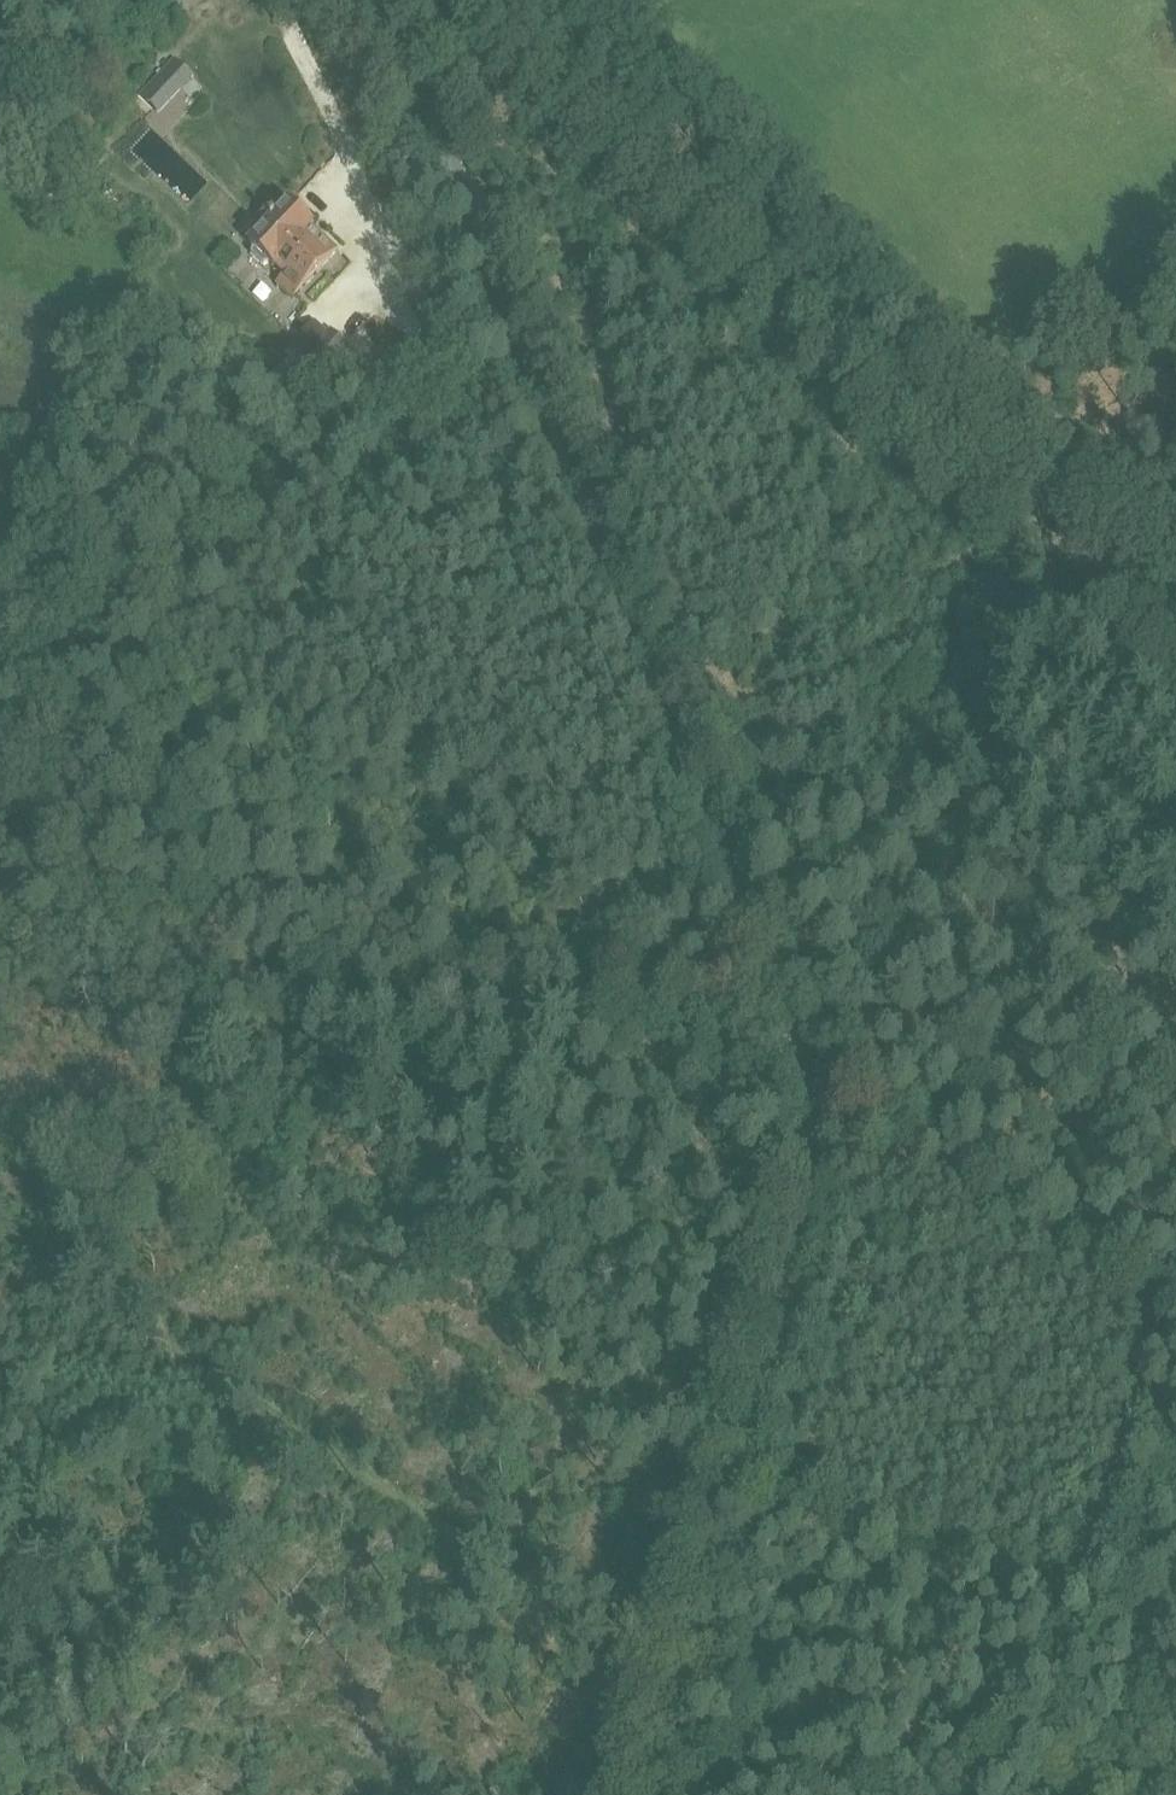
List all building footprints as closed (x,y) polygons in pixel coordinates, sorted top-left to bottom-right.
[(194,77),(174,58),(162,71),(182,90),(194,77)] [(277,284),(294,300),(338,254),(310,227),(312,225),(289,202),(279,212),(272,205),(258,220),(266,228),(249,246),(252,248),(251,256),(263,267),(271,266),(275,269),(276,267),(285,275),(277,284)] [(271,349),(259,361),(269,370),(281,358),(271,349)]
